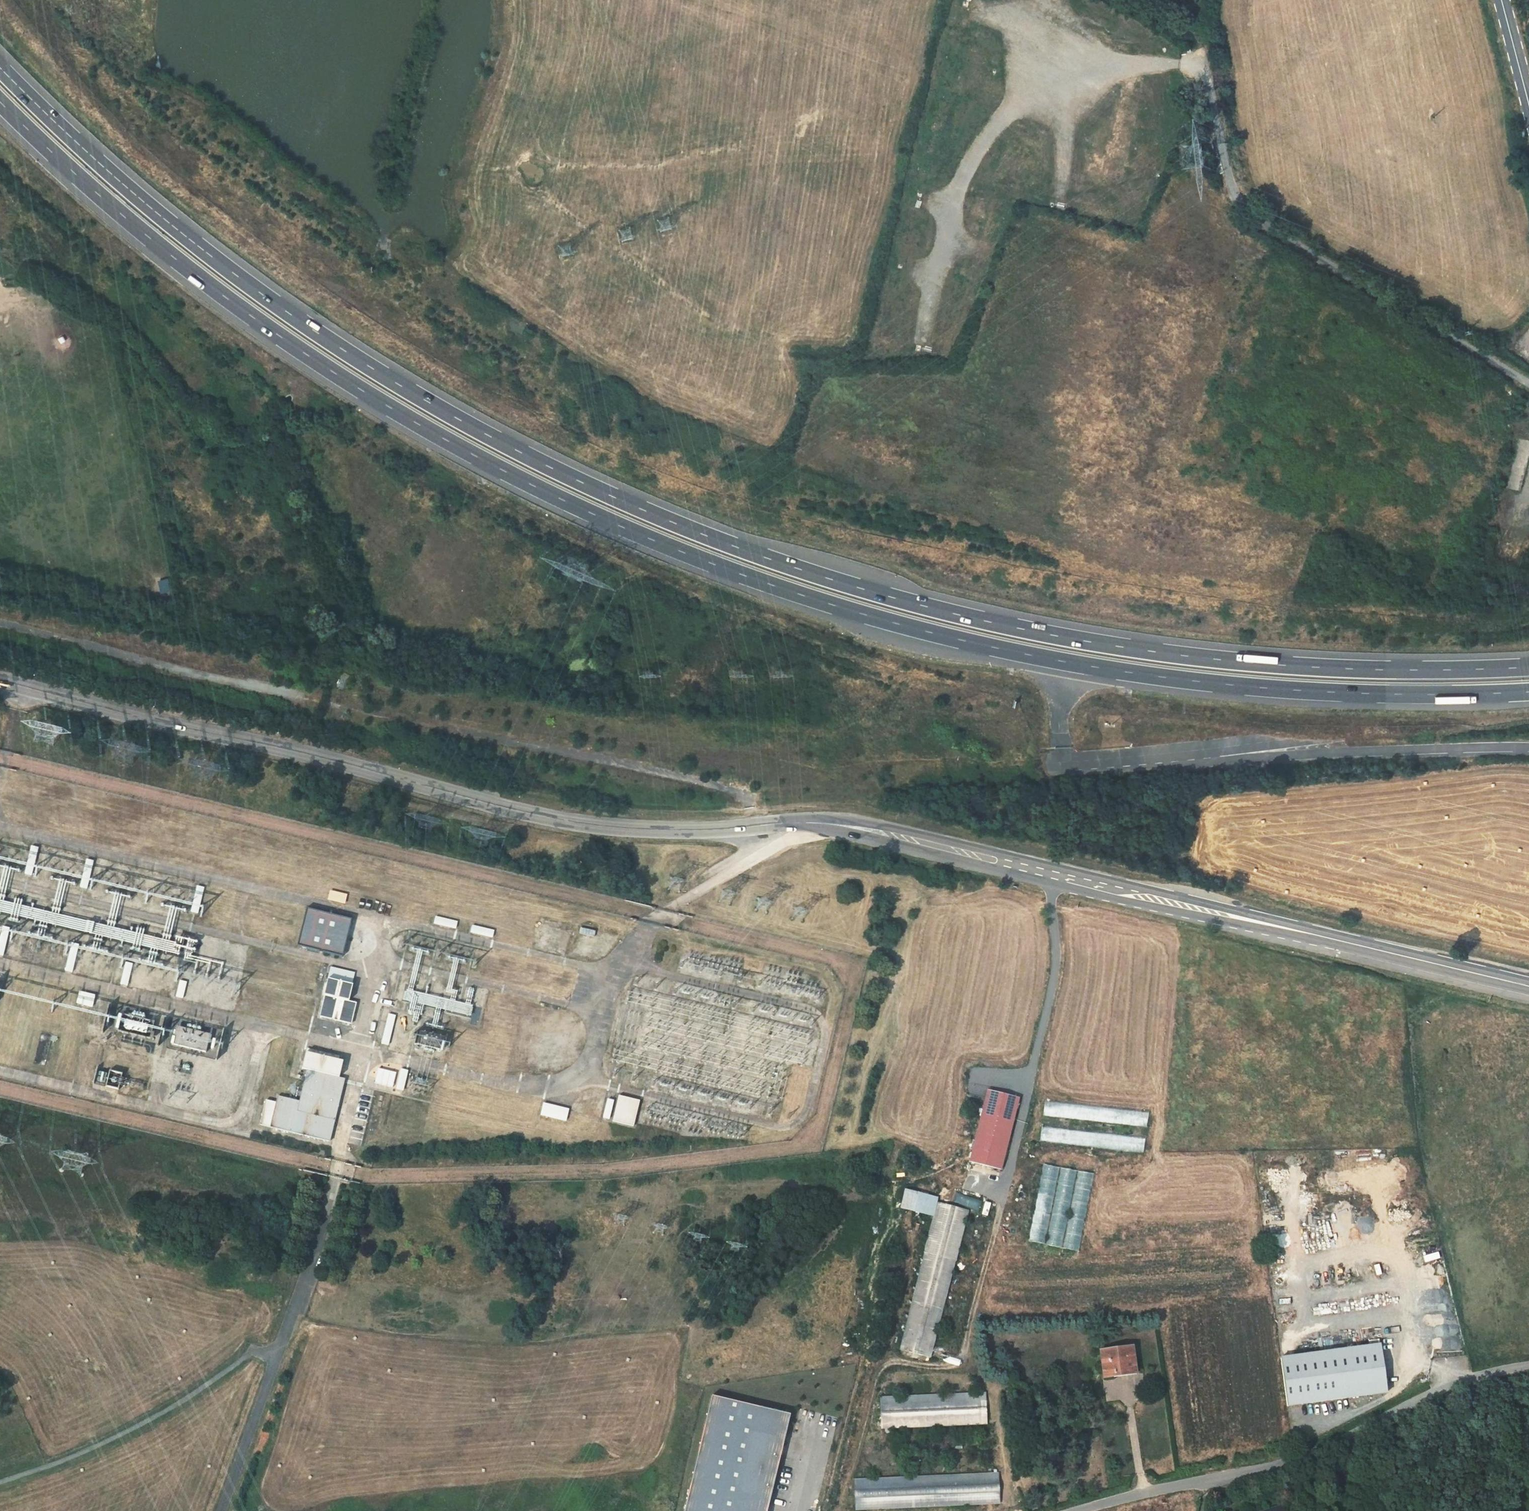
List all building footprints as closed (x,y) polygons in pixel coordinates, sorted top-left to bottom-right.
[(1062,11),(1058,25),(1070,29),(1075,16),(1062,11)] [(966,117),(970,103),(956,99),(952,113),(966,117)] [(915,223),(912,238),(927,241),(930,226),(915,223)] [(899,294),(897,308),(911,310),(914,297),(899,294)] [(39,848),(33,846),(26,874),(33,875),(39,848)] [(93,861),(87,859),(80,886),(87,888),(93,861)] [(204,888),(197,886),(191,912),(196,913),(198,914),(204,888)] [(352,920),(307,909),(298,945),(342,957),(352,920)] [(458,922),(435,917),(434,923),(456,929),(458,922)] [(494,931),(472,925),(471,932),(493,938),(494,931)] [(4,926),(0,941),(0,954),(4,955),(10,927),(4,926)] [(79,945),(72,943),(66,971),(72,972),(79,945)] [(133,964),(126,962),(121,984),(127,986),(133,964)] [(328,979),(324,994),(325,995),(320,1017),(351,1024),(356,1003),(349,1001),(353,985),(328,979)] [(95,995),(80,992),(77,1003),(91,1006),(92,1007),(95,995)] [(166,1048),(216,1058),(222,1031),(173,1021),(174,1017),(131,1008),(130,1013),(105,1008),(101,1028),(167,1042),(166,1048)] [(388,1045),(395,1015),(389,1014),(382,1044),(388,1045)] [(421,1047),(438,1050),(441,1038),(423,1035),(421,1047)] [(343,1061),(306,1052),(302,1069),(307,1070),(300,1101),(278,1096),(271,1127),(329,1141),(345,1079),(339,1077),(343,1061)] [(403,1090),(408,1070),(401,1069),(396,1089),(403,1090)] [(1000,1170),(1019,1097),(988,1090),(970,1162),(1000,1170)] [(640,1101),(619,1095),(612,1121),(634,1126),(640,1101)] [(609,1119),(614,1101),(608,1099),(603,1118),(609,1119)] [(569,1109),(544,1103),(541,1115),(566,1121),(568,1113),(569,1109)] [(1042,1165),(1029,1243),(1080,1251),(1093,1173),(1042,1165)] [(969,1210),(936,1202),(924,1251),(925,1251),(900,1349),(930,1357),(955,1259),(956,1260),(969,1210)] [(1385,1393),(1379,1342),(1278,1354),(1284,1405),(1385,1393)] [(1116,1373),(1135,1370),(1131,1347),(1106,1351),(1103,1371),(1104,1374),(1116,1373)] [(985,1392),(880,1397),(882,1428),(987,1424),(985,1392)] [(790,1415),(712,1396),(684,1510),(767,1510),(790,1415)] [(998,1473),(855,1480),(856,1509),(999,1503),(998,1473)] [(1353,1491),(1340,1490),(1340,1497),(1352,1498),(1353,1491)]
